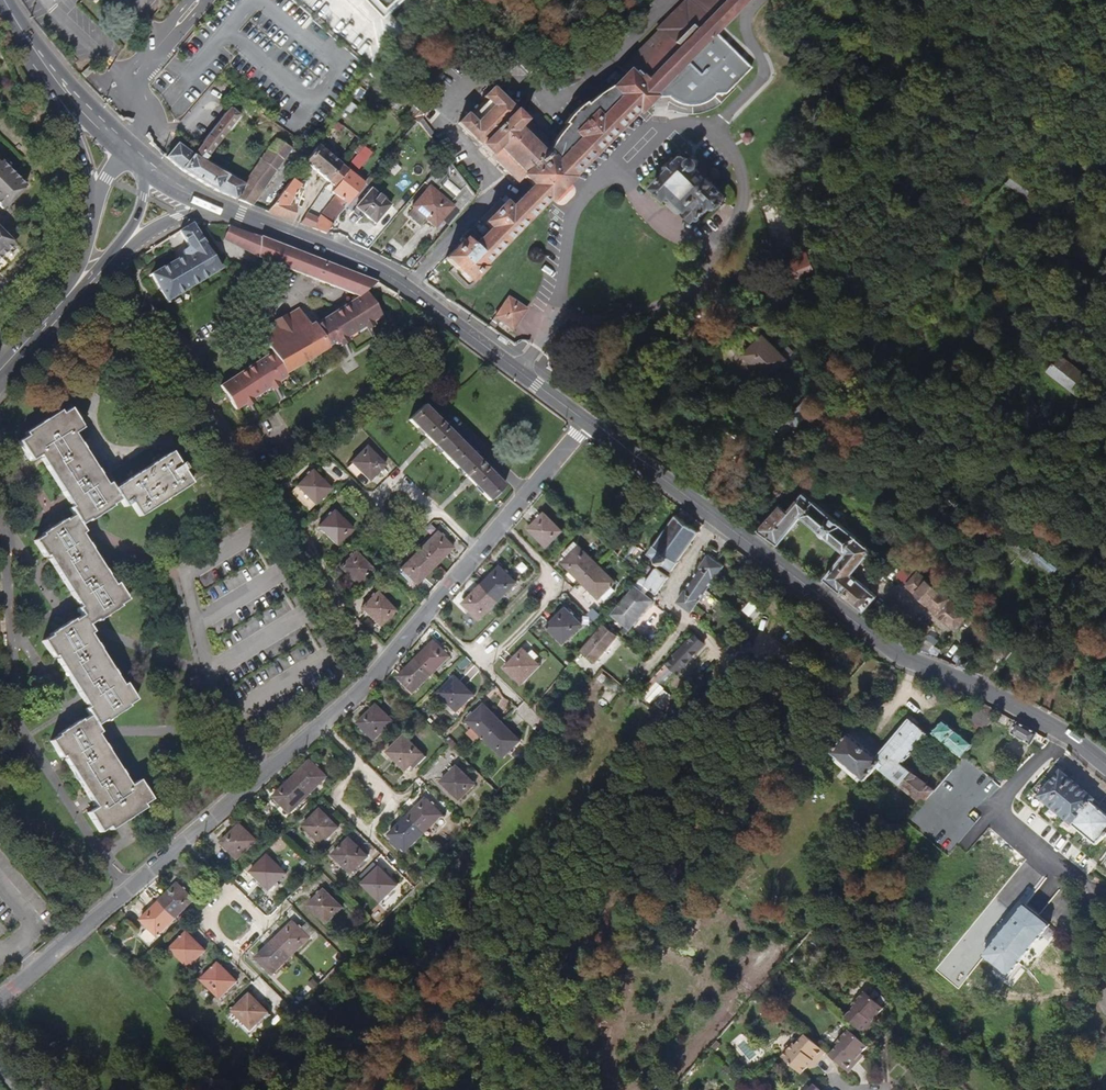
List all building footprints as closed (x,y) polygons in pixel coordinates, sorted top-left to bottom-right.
[(746,0),(696,0),(625,71),(630,76),(618,90),(616,87),(607,96),(605,94),(595,99),(586,105),(584,104),(564,124),(566,126),(558,134),(561,137),(552,147),(492,88),(484,97),(488,101),(470,119),(466,115),(458,123),(518,181),(523,176),(533,186),(511,209),(500,200),(481,219),(491,229),(482,239),(470,227),(461,236),(463,238),(444,257),(468,281),(482,267),(480,266),(546,199),(548,201),(551,198),(556,203),(574,185),(569,180),(572,178),(570,176),(636,110),(637,112),(651,97),(653,99),(671,98),(676,101),(680,103),(686,105),(692,105),(698,104),(703,103),(709,100),(713,96),(726,95),(752,69),(714,32),(746,0)] [(696,0),(692,0),(686,6),(684,3),(683,6),(681,10),(676,16),(672,21),(668,25),(662,29),(659,30),(657,31),(659,33),(627,66),(625,63),(621,67),(625,71),(696,0)] [(817,26),(804,13),(796,21),(809,34),(817,26)] [(449,37),(461,25),(454,19),(442,30),(449,37)] [(627,66),(659,33),(657,31),(625,63),(627,66)] [(543,59),(538,53),(534,57),(539,62),(543,59)] [(204,162),(208,157),(207,157),(239,115),(228,107),(192,155),(181,169),(215,190),(251,205),(292,148),(276,139),(244,184),(222,173),(204,162)] [(181,169),(192,155),(175,142),(165,156),(181,169)] [(364,181),(318,144),(313,151),(305,162),(338,188),(334,192),(339,196),(322,219),(309,214),(301,224),(326,234),(328,232),(364,181)] [(372,151),(362,144),(350,161),(359,168),(372,151)] [(726,197),(695,167),(697,164),(697,162),(696,161),(697,158),(693,157),(692,159),(691,160),(689,161),(685,157),(682,157),(678,162),(675,159),(665,170),(668,172),(653,187),(665,198),(667,197),(692,220),(695,217),(698,220),(711,206),(714,209),(717,209),(726,199),(726,197)] [(0,161),(0,208),(1,209),(24,186),(0,161)] [(294,204),(304,190),(300,187),(302,184),(299,181),(301,178),(303,178),(307,172),(301,167),(280,196),(269,212),(294,222),(294,204)] [(440,186),(459,207),(474,194),(466,184),(465,185),(455,173),(440,186)] [(436,229),(452,208),(428,188),(411,209),(436,229)] [(376,224),(391,205),(372,189),(356,208),(376,224)] [(269,212),(280,196),(275,192),(263,209),(269,212)] [(168,300),(221,268),(194,223),(181,230),(190,245),(188,247),(186,248),(185,250),(185,251),(186,254),(153,274),(168,300)] [(257,256),(260,237),(229,224),(225,237),(257,256)] [(12,244),(0,232),(0,256),(12,244)] [(358,297),(367,291),(376,284),(260,237),(257,256),(282,266),(315,280),(358,297)] [(819,280),(811,259),(797,265),(805,286),(819,280)] [(367,291),(358,297),(314,323),(328,346),(333,342),(335,345),(338,343),(341,346),(349,342),(347,337),(365,327),(367,331),(373,328),(375,326),(373,322),(382,317),(367,291)] [(513,330),(526,311),(508,299),(495,318),(513,330)] [(306,320),(298,308),(285,316),(293,328),(306,320)] [(328,346),(314,323),(314,322),(309,325),(306,320),(293,328),(285,316),(283,313),(272,320),(273,322),(274,325),(261,333),(266,342),(272,352),(286,374),(328,347),(328,346)] [(261,333),(274,325),(273,322),(260,330),(261,333)] [(349,342),(367,331),(365,327),(347,337),(349,342)] [(789,361),(766,336),(745,356),(769,380),(789,361)] [(282,385),(280,381),(288,376),(286,374),(272,352),(220,385),(235,409),(244,404),(246,408),(253,403),(255,402),(252,399),(270,387),(272,391),(282,385)] [(1047,372),(1078,391),(1090,371),(1059,352),(1047,372)] [(255,402),(272,391),(270,387),(252,399),(255,402)] [(797,429),(810,416),(808,413),(812,408),(806,402),(788,420),(797,429)] [(505,488),(424,406),(409,421),(490,503),(505,488)] [(103,485),(71,433),(79,428),(67,409),(59,414),(57,410),(24,430),(26,434),(18,439),(30,459),(38,454),(71,505),(69,506),(73,512),(34,537),(44,554),(47,553),(79,604),(77,606),(81,613),(42,638),(52,655),(55,654),(87,705),(85,706),(90,714),(50,739),(61,756),(64,755),(95,805),(87,810),(99,830),(108,825),(110,828),(141,808),(139,805),(147,800),(134,780),(127,784),(96,734),(98,733),(93,725),(133,699),(123,682),(119,685),(87,633),(90,631),(85,622),(125,597),(115,581),(111,584),(79,532),(82,531),(77,523),(117,498),(122,506),(129,502),(136,514),(205,471),(192,451),(177,460),(171,451),(112,488),(108,482),(103,485)] [(370,481),(386,466),(369,447),(352,462),(370,481)] [(331,487),(313,469),(297,485),(315,503),(331,487)] [(297,485),(292,489),(309,509),(314,504),(297,485)] [(779,544),(804,517),(846,554),(823,580),(838,593),(839,592),(862,612),(878,595),(855,574),(874,552),(808,492),(791,510),(783,503),(761,528),(779,544)] [(353,528),(334,510),(319,525),(337,544),(353,528)] [(563,530),(545,512),(529,528),(547,546),(563,530)] [(676,561),(699,531),(676,514),(654,544),(652,543),(646,551),(671,570),(677,562),(676,561)] [(436,567),(455,548),(439,532),(420,551),(436,567)] [(581,580),(597,564),(580,547),(564,563),(581,580)] [(418,586),(436,567),(420,551),(402,570),(418,586)] [(374,570),(356,552),(340,568),(358,586),(374,570)] [(640,552),(630,567),(636,572),(645,559),(646,557),(644,555),(640,552)] [(691,611),(722,564),(708,553),(682,591),(676,600),(691,611)] [(616,583),(597,564),(581,580),(600,599),(603,596),(613,586),(616,583)] [(518,582),(502,566),(483,584),(499,600),(518,582)] [(629,627),(651,601),(640,591),(644,585),(656,595),(669,580),(656,569),(647,579),(642,576),(612,613),(629,627)] [(969,616),(919,571),(907,584),(939,612),(936,615),(955,632),(969,616)] [(499,600),(483,584),(465,602),(481,619),(499,600)] [(607,600),(617,589),(613,586),(603,596),(607,600)] [(380,626),(395,610),(376,592),(361,607),(380,626)] [(564,642),(582,624),(566,607),(547,625),(564,642)] [(594,662),(617,635),(603,624),(601,627),(581,651),(594,662)] [(669,681),(704,643),(694,634),(659,672),(669,681)] [(434,676),(452,657),(437,642),(418,660),(434,676)] [(1010,654),(1001,646),(993,656),(1002,664),(1010,654)] [(523,684),(541,666),(525,649),(507,667),(523,684)] [(708,671),(718,660),(712,654),(702,665),(708,671)] [(969,671),(972,660),(960,656),(957,667),(969,671)] [(434,676),(418,660),(400,678),(416,694),(434,676)] [(653,698),(669,681),(659,672),(639,693),(642,696),(646,692),(653,698)] [(681,702),(699,682),(690,675),(673,694),(681,702)] [(474,696),(456,678),(440,694),(458,712),(474,696)] [(985,728),(999,712),(981,702),(971,721),(985,728)] [(375,740),(394,721),(378,705),(359,723),(375,740)] [(503,724),(484,705),(468,721),(487,740),(503,724)] [(902,763),(928,732),(910,717),(876,756),(848,733),(832,752),(864,779),(870,773),(871,774),(877,767),(920,803),(932,789),(902,763)] [(972,743),(943,719),(932,733),(960,757),(961,756),(972,743)] [(1030,746),(1037,733),(1017,722),(1010,734),(1030,746)] [(521,742),(503,724),(487,740),(505,758),(521,742)] [(426,759),(405,737),(389,753),(407,771),(413,765),(416,769),(426,759)] [(310,795),(329,776),(313,760),(294,779),(310,795)] [(1052,766),(1032,791),(1098,844),(1105,835),(1105,817),(1091,805),(1094,801),(1052,766)] [(476,786),(459,768),(443,784),(460,802),(476,786)] [(291,813),(310,795),(294,779),(275,797),(291,813)] [(426,834),(444,816),(428,799),(409,817),(426,834)] [(340,830),(322,812),(306,828),(324,846),(340,830)] [(426,834),(409,817),(391,835),(407,852),(426,834)] [(237,855),(255,837),(238,821),(220,839),(237,855)] [(369,859),(351,841),(335,857),(353,875),(369,859)] [(270,888),(286,871),(269,854),(252,871),(270,888)] [(382,904),(398,887),(380,869),(364,885),(382,904)] [(174,916),(193,900),(178,882),(159,899),(174,916)] [(344,911),(326,892),(309,909),(327,927),(344,911)] [(174,916),(159,899),(139,916),(154,933),(174,916)] [(981,957),(1006,978),(1049,928),(1024,907),(981,957)] [(311,940),(294,923),(275,941),(292,959),(311,940)] [(203,950),(185,932),(169,948),(186,966),(203,950)] [(273,976),(292,959),(275,941),(256,959),(273,976)] [(234,982),(216,964),(199,980),(217,998),(234,982)] [(872,1023),(877,1017),(883,1010),(863,993),(851,1006),(854,1009),(845,1019),(865,1036),(871,1029),(874,1025),(872,1023)] [(266,1016),(248,997),(231,1013),(249,1032),(266,1016)] [(861,1055),(867,1048),(860,1041),(847,1031),(836,1045),(838,1047),(829,1057),(849,1074),(858,1063),(856,1061),(861,1055)] [(816,1064),(825,1054),(805,1036),(796,1047),(795,1045),(782,1060),(801,1076),(808,1068),(813,1062),(816,1064)]
